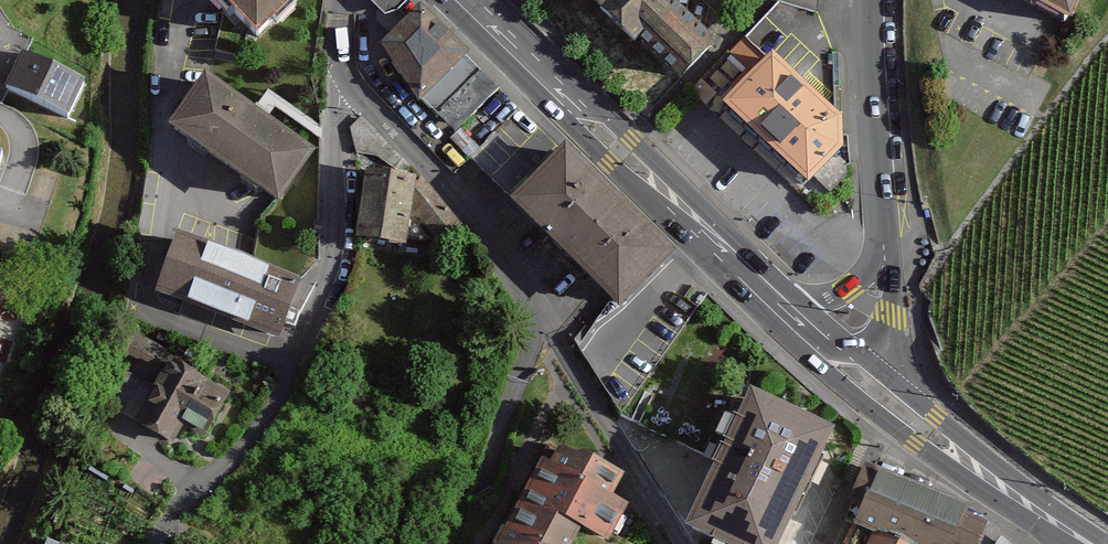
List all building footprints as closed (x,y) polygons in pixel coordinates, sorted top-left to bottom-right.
[(264,33),(298,0),(231,0),(264,33)] [(384,13),(399,8),(407,0),(370,0),(384,13)] [(606,6),(601,11),(635,45),(640,40),(683,82),(713,51),(671,10),(674,7),(668,0),(599,0),(606,6)] [(1075,29),(1091,0),(1023,0),(1075,29)] [(456,134),(500,94),(424,12),(387,46),(412,73),(405,80),(456,134)] [(838,112),(776,55),(729,106),(819,189),(822,186),(835,198),(851,182),(852,170),(844,163),(852,152),(851,124),(838,112)] [(10,93),(71,119),(85,86),(24,60),(10,93)] [(321,152),(212,76),(176,128),(284,203),(321,152)] [(366,122),(356,133),(367,139),(360,150),(406,174),(412,169),(366,122)] [(9,149),(0,146),(0,176),(9,149)] [(668,255),(566,154),(518,202),(620,303),(668,255)] [(464,232),(423,180),(373,172),(363,236),(415,244),(419,214),(446,247),(464,232)] [(297,285),(183,242),(162,296),(277,339),(297,285)] [(157,369),(167,353),(126,326),(115,342),(157,369)] [(233,392),(175,359),(140,418),(175,439),(184,423),(207,436),(233,392)] [(757,410),(699,534),(720,543),(783,543),(830,444),(757,410)] [(557,448),(551,463),(542,460),(496,543),(571,543),(582,527),(608,542),(614,533),(630,507),(611,496),(621,477),(557,448)] [(872,471),(858,502),(869,507),(854,542),(858,543),(980,543),(987,528),(965,519),(967,513),(872,471)] [(614,533),(608,542),(582,527),(571,543),(633,543),(614,533)]
